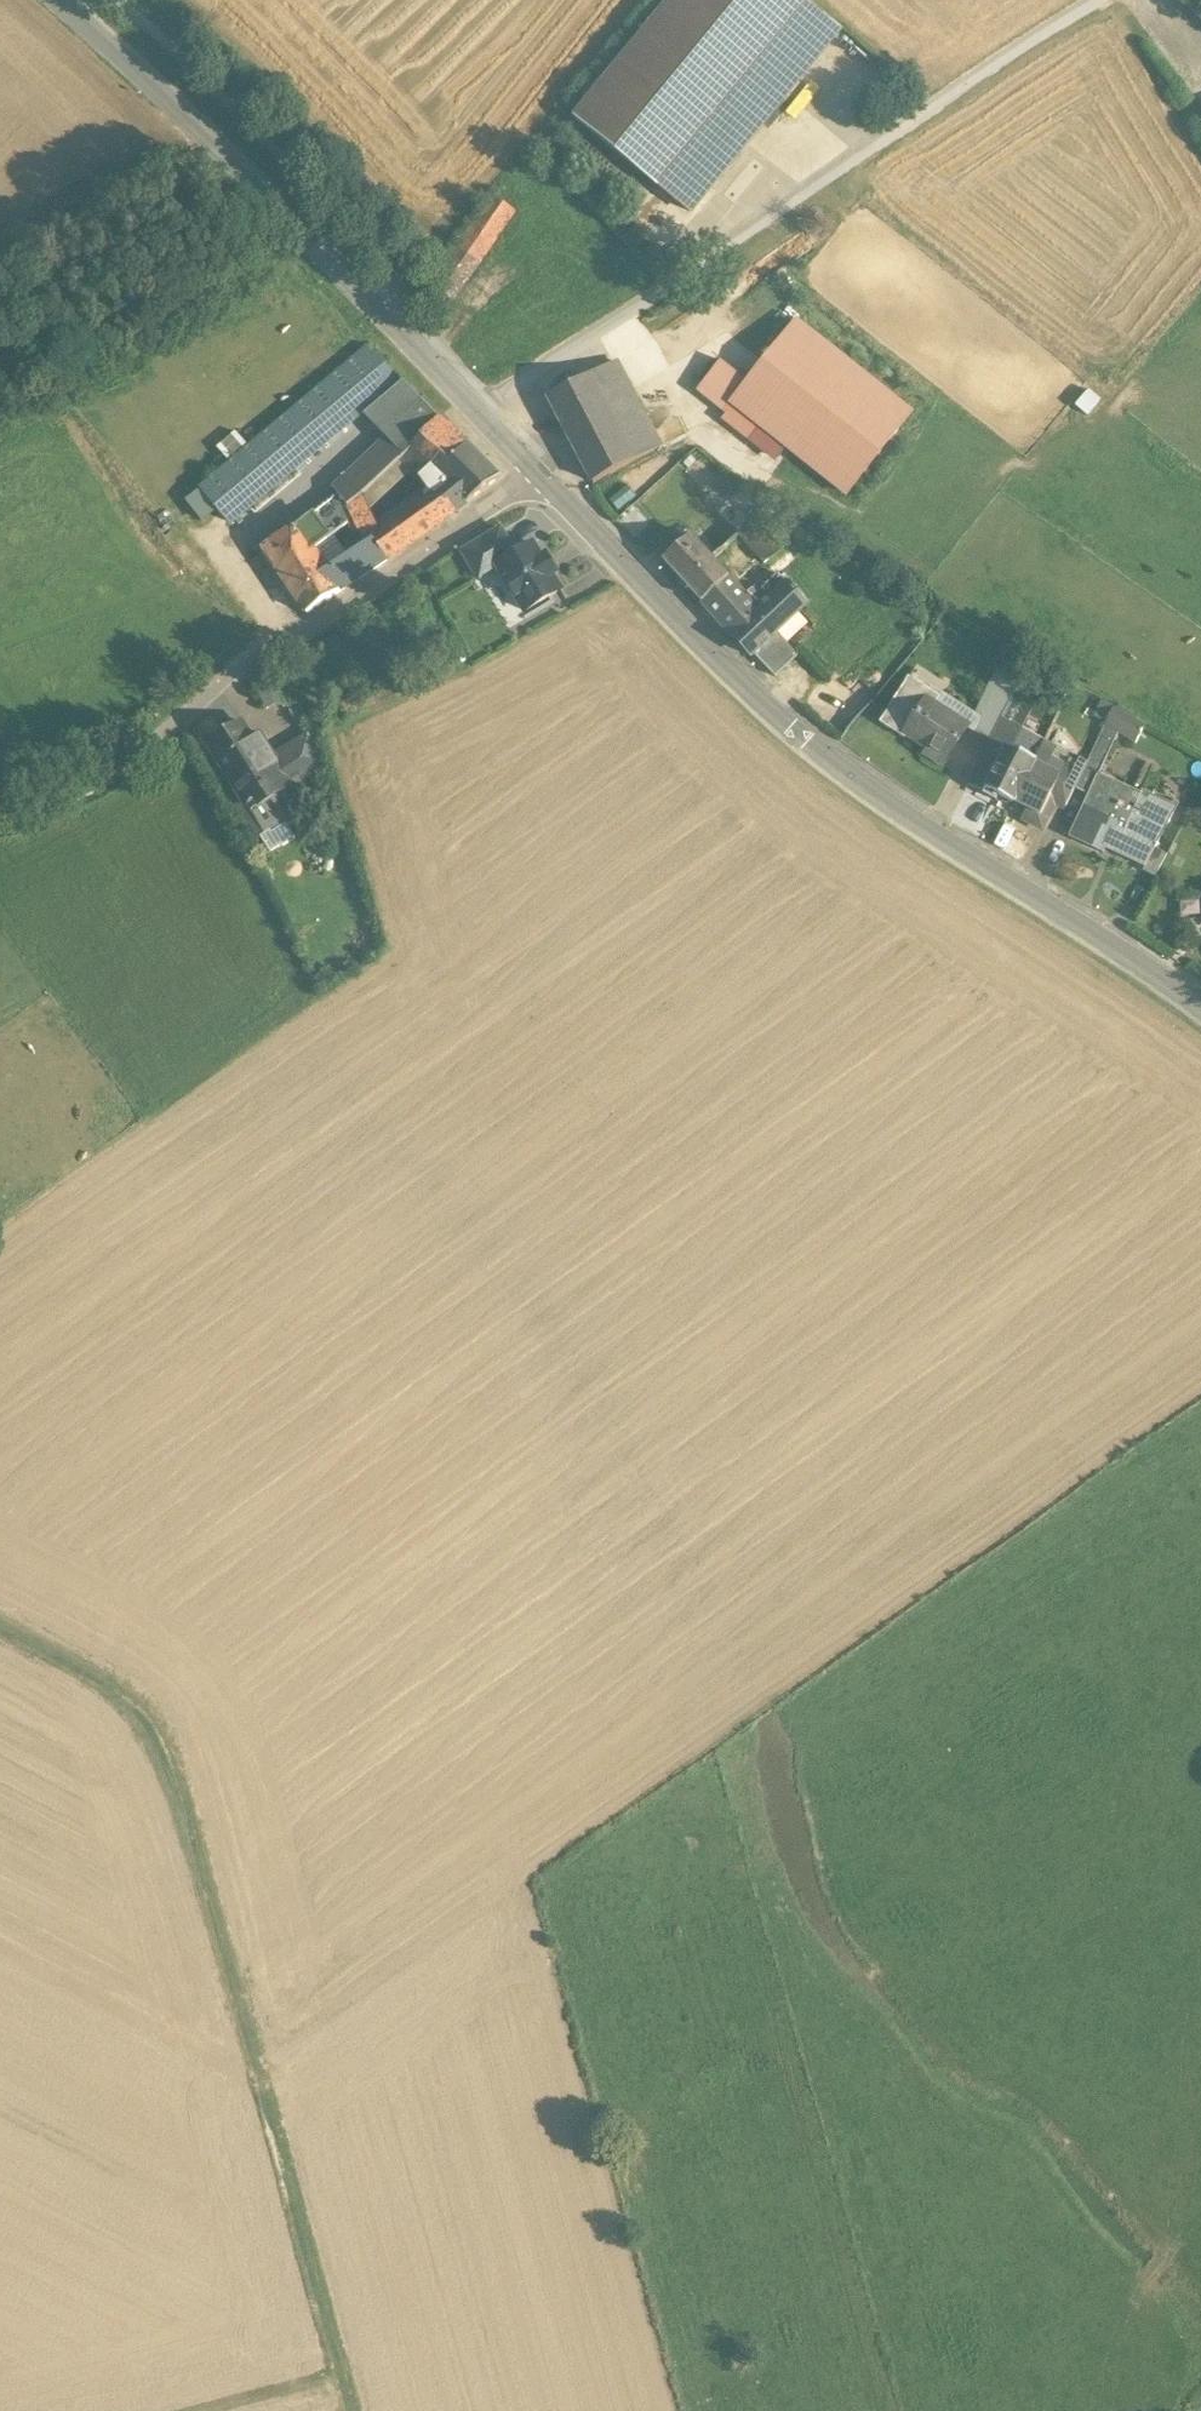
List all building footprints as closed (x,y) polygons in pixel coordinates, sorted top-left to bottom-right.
[(574,119),(657,187),(750,72),(806,4),(802,0),(671,0),(574,119)] [(806,4),(750,72),(782,98),(819,52),(820,53),(838,30),(806,4)] [(750,72),(657,187),(689,212),(782,98),(750,72)] [(514,212),(492,196),(472,225),(493,241),(514,212)] [(472,225),(429,287),(451,302),(493,241),(472,225)] [(914,420),(794,328),(730,410),(850,502),(914,420)] [(423,404),(369,351),(329,383),(358,418),(369,407),(396,433),(397,433),(423,404)] [(615,361),(548,395),(592,482),(660,448),(615,361)] [(329,383),(285,418),(310,456),(318,450),(358,418),(329,383)] [(1083,405),(1097,415),(1109,398),(1096,388),(1083,405)] [(397,433),(396,433),(389,442),(396,448),(369,474),(377,484),(381,488),(401,467),(398,463),(438,419),(423,404),(397,433)] [(285,418),(254,443),(281,478),(310,456),(285,418)] [(466,444),(440,418),(438,419),(398,463),(401,467),(405,464),(410,469),(422,457),(440,473),(466,444)] [(281,478),(254,443),(192,496),(210,517),(221,529),(281,478)] [(466,444),(440,473),(438,480),(437,487),(438,491),(451,513),(500,478),(466,444)] [(339,477),(318,450),(310,456),(330,484),(339,477)] [(353,482),(344,473),(339,477),(330,484),(347,508),(377,484),(369,474),(365,470),(353,482)] [(764,509),(740,488),(716,511),(737,533),(757,516),(764,509)] [(438,491),(419,500),(380,527),(380,528),(379,528),(369,535),(372,541),(385,559),(451,513),(438,491)] [(210,517),(192,496),(175,509),(193,531),(210,517)] [(300,525),(264,548),(277,567),(313,552),(327,539),(315,523),(319,521),(315,516),(330,502),(330,501),(300,525)] [(379,528),(360,501),(345,511),(364,539),(369,535),(379,528)] [(340,513),(330,502),(315,516),(319,521),(315,523),(327,539),(345,522),(340,513)] [(345,511),(340,513),(345,522),(359,549),(372,541),(369,535),(364,539),(345,511)] [(716,512),(699,527),(716,553),(733,538),(716,512)] [(784,545),(757,516),(737,533),(737,534),(764,564),(784,545)] [(500,530),(462,552),(478,578),(497,567),(496,566),(515,555),(500,530)] [(689,536),(664,560),(685,583),(702,566),(691,553),(699,546),(689,536)] [(359,549),(329,569),(343,589),(385,559),(372,541),(359,549)] [(515,555),(496,566),(497,567),(524,611),(560,590),(551,575),(555,573),(545,556),(541,559),(532,544),(515,555)] [(313,552),(277,567),(307,614),(343,589),(329,569),(328,569),(313,552)] [(710,561),(702,566),(685,583),(701,601),(728,581),(710,561)] [(751,603),(729,580),(728,581),(701,601),(701,602),(751,657),(753,655),(775,634),(806,605),(795,593),(796,592),(793,589),(792,590),(778,574),(751,603)] [(775,634),(753,655),(775,678),(797,657),(775,634)] [(266,674),(251,682),(265,706),(280,697),(266,674)] [(934,694),(910,679),(880,724),(904,740),(907,735),(929,749),(930,748),(947,758),(967,727),(929,703),(934,694)] [(991,696),(973,733),(989,742),(1000,721),(1008,706),(991,696)] [(286,706),(281,697),(280,697),(265,706),(266,710),(283,708),(286,706)] [(1145,725),(1114,707),(1104,726),(1118,734),(1135,744),(1145,725)] [(1016,729),(1000,721),(989,742),(971,779),(986,787),(1005,749),(1006,750),(1016,729)] [(242,723),(208,744),(245,804),(265,791),(266,791),(251,767),(271,754),(260,736),(253,740),(242,723)] [(1085,767),(1074,790),(1087,796),(1097,774),(1098,775),(1118,734),(1104,726),(1085,767)] [(307,737),(274,758),(291,785),(324,765),(307,737)] [(1055,752),(1042,745),(1033,764),(1046,770),(1055,752)] [(1006,750),(1005,749),(986,787),(982,795),(995,802),(998,796),(1013,804),(1013,803),(1014,803),(1033,764),(1006,750)] [(274,758),(271,754),(251,767),(266,791),(265,791),(270,799),(291,785),(274,758)] [(1068,768),(1063,779),(1059,778),(1048,800),(1065,809),(1074,790),(1085,767),(1072,760),(1071,762),(1069,761),(1066,767),(1068,768)] [(1046,770),(1033,764),(1014,803),(1027,810),(1040,817),(1048,800),(1059,778),(1046,770)] [(1098,775),(1097,774),(1087,796),(1068,838),(1102,854),(1104,850),(1113,854),(1140,795),(1132,791),(1098,775)] [(1176,808),(1141,792),(1140,795),(1113,854),(1144,868),(1154,849),(1176,808)] [(1040,817),(1027,810),(1022,819),(1035,826),(1040,817)] [(1144,868),(1142,872),(1154,879),(1166,855),(1154,849),(1144,868)]
